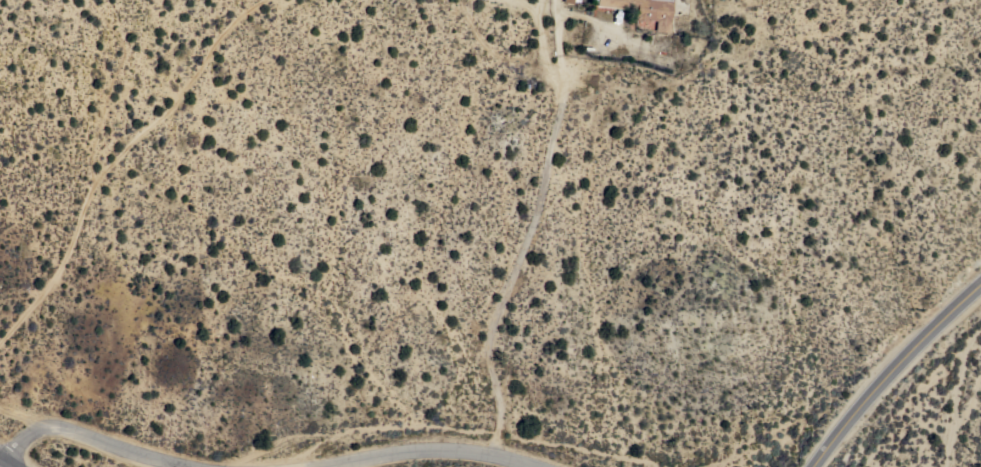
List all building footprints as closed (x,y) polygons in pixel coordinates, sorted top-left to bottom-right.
[(589,4),(589,0),(670,0),(670,1),(671,1),(667,32),(654,31),(655,20),(647,19),(647,22),(633,20),(634,9),(595,5),(595,4),(589,4)]
